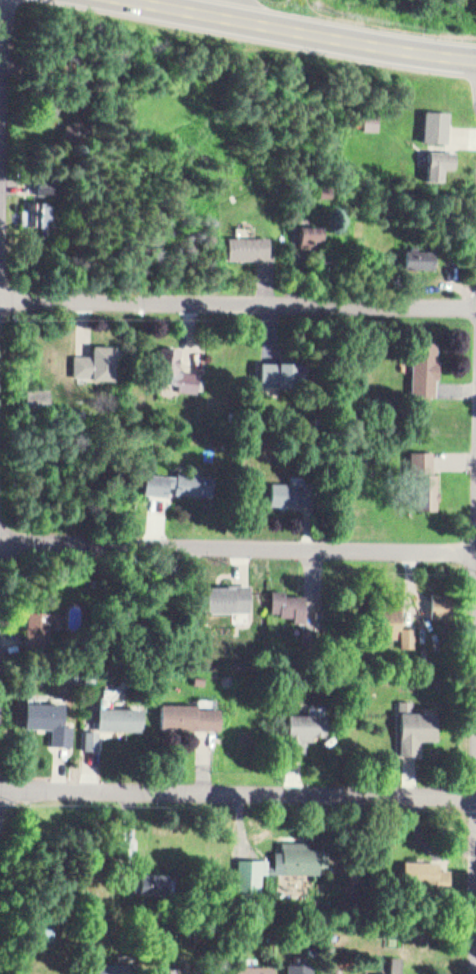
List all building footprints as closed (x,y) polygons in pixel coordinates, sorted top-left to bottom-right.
[(426,109),(425,138),(448,139),(449,109),(426,109)] [(368,111),(367,126),(380,126),(380,111),(368,111)] [(73,119),(73,149),(94,149),(94,119),(73,119)] [(456,149),(431,148),(429,177),(447,178),(447,163),(456,163),(456,149)] [(38,179),(38,198),(29,198),(30,228),(52,227),(52,192),(62,192),(62,179),(38,179)] [(298,223),(298,246),(322,247),(322,224),(298,223)] [(228,234),(227,257),(257,258),(257,254),(269,255),(270,235),(228,234)] [(437,246),(436,267),(401,266),(401,239),(420,239),(420,246),(437,246)] [(437,356),(437,340),(414,339),(414,394),(436,394),(436,377),(439,377),(440,356),(437,356)] [(76,352),(76,373),(96,373),(96,376),(116,376),(117,343),(95,342),(95,352),(76,352)] [(182,346),(180,368),(203,370),(200,392),(163,388),(164,380),(156,379),(160,344),(182,346)] [(262,359),(261,383),(300,384),(301,360),(262,359)] [(29,386),(30,409),(52,409),(52,386),(29,386)] [(418,507),(419,449),(433,449),(432,469),(441,469),(440,486),(443,486),(442,498),(440,498),(440,508),(418,507)] [(145,491),(148,471),(178,474),(178,470),(214,474),(212,494),(176,490),(177,484),(170,483),(169,493),(145,491)] [(272,501),(273,480),(299,481),(299,487),(308,487),(307,499),(299,498),(299,502),(272,501)] [(207,584),(206,609),(251,609),(251,582),(235,582),(235,584),(207,584)] [(273,588),(273,610),(283,610),(283,614),(295,614),(295,619),(307,619),(307,593),(286,593),(286,588),(273,588)] [(434,590),(433,615),(456,615),(456,591),(434,590)] [(400,606),(381,606),(381,633),(399,634),(400,606)] [(26,610),(26,641),(49,641),(49,621),(56,621),(56,610),(26,610)] [(319,626),(319,638),(307,638),(307,627),(319,626)] [(403,626),(403,647),(419,647),(419,626),(403,626)] [(221,672),(221,681),(232,682),(232,673),(221,672)] [(400,699),(400,751),(418,751),(418,738),(436,738),(436,710),(415,710),(415,699),(400,699)] [(62,702),(62,723),(71,723),(71,744),(49,744),(49,727),(25,727),(25,701),(62,702)] [(163,702),(163,728),(195,729),(195,727),(219,727),(219,707),(196,706),(196,703),(163,702)] [(98,705),(97,726),(142,727),(142,706),(98,705)] [(325,713),(324,733),(312,733),(312,737),(288,736),(289,712),(325,713)] [(85,729),(85,746),(97,746),(98,729),(85,729)] [(138,838),(138,857),(123,857),(123,837),(138,838)] [(321,845),(323,873),(277,875),(276,850),(287,850),(286,841),(308,840),(309,846),(321,845)] [(261,858),(262,892),(239,892),(239,859),(261,858)] [(168,873),(168,891),(140,890),(141,872),(168,873)] [(52,917),(52,939),(39,939),(40,916),(52,917)] [(401,955),(391,955),(390,972),(373,972),(373,973),(401,973),(401,955)] [(289,973),(313,973),(313,961),(289,962),(289,973)] [(93,973),(132,973),(132,964),(93,962),(93,973)] [(229,973),(275,973),(275,965),(229,963),(229,973)]
